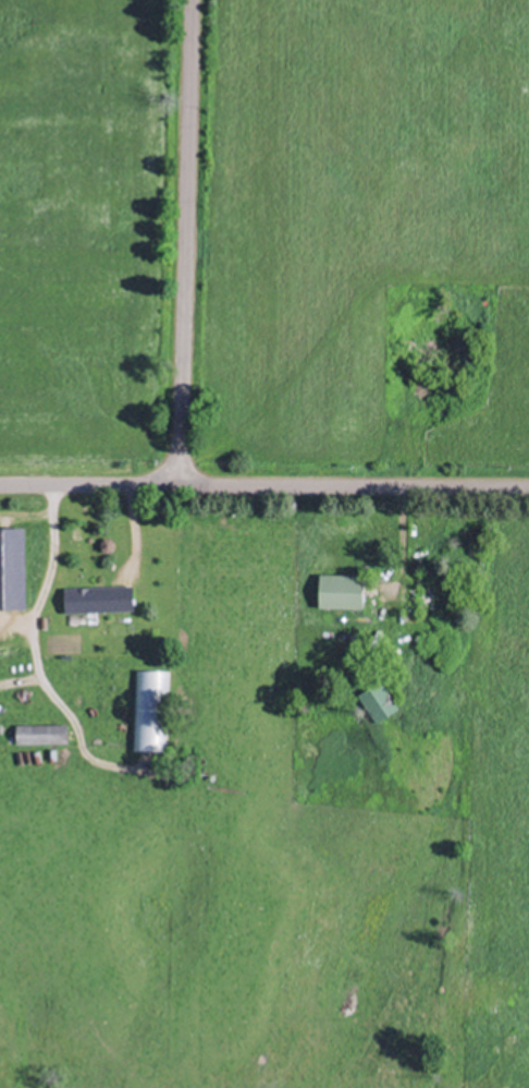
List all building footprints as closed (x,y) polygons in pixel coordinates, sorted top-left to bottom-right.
[(38,552),(38,538),(11,538),(11,552),(38,552)] [(319,607),(363,607),(363,574),(319,574),(319,607)] [(132,610),(131,585),(63,586),(63,610),(132,610)] [(166,668),(134,668),(134,695),(166,695),(166,668)] [(357,693),(374,723),(397,710),(380,680),(357,693)] [(66,743),(66,724),(15,724),(15,743),(66,743)]
